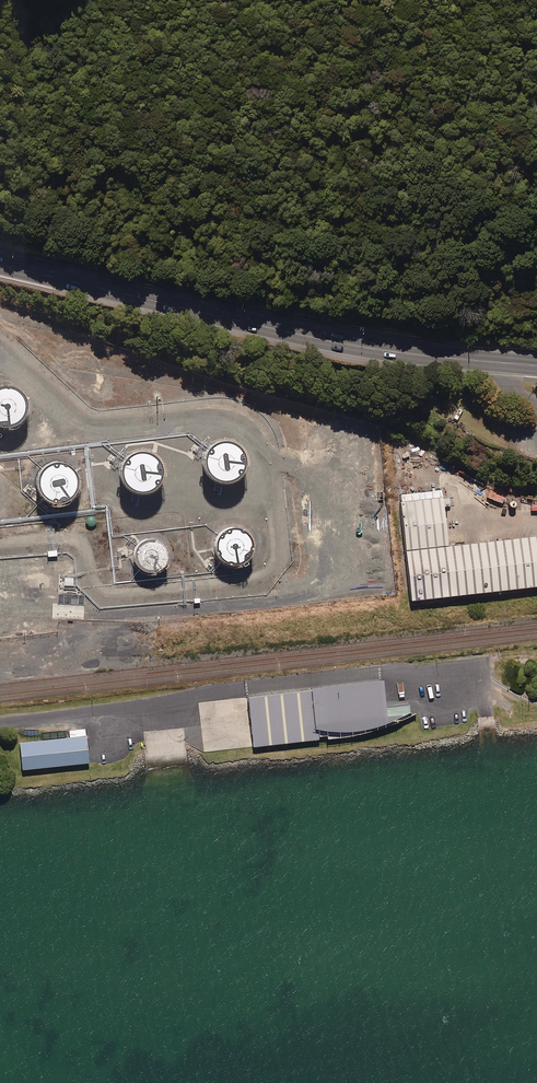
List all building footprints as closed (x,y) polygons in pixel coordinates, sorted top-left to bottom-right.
[(28,401),(25,395),(21,391),(15,387),(9,386),(2,387),(0,388),(0,425),(4,427),(11,427),(18,425),(24,420),(27,414),(29,408),(28,401)] [(248,464),(248,457),(245,451),(240,446),(234,443),(228,441),(221,442),(215,445),(210,449),(209,450),(209,451),(208,451),(206,455),(205,463),(206,470),(210,477),(215,482),(223,484),(230,484),(237,482),(243,477),(247,471),(248,464)] [(163,481),(165,473),(164,466),(160,459),(154,454),(147,452),(139,451),(132,454),(126,459),(125,461),(125,462),(123,465),(121,472),(122,479),(125,485),(129,490),(135,493),(142,495),(149,494),(155,491),(160,487),(163,481)] [(78,490),(80,483),(79,476),(75,470),(70,465),(63,463),(56,463),(49,465),(44,470),(40,476),(39,482),(39,489),(42,494),(44,497),(46,499),(52,502),(58,504),(65,503),(70,500),(75,496),(78,490)] [(412,601),(536,587),(536,536),(449,546),(444,497),(401,502),(411,593),(412,601)] [(94,526),(96,524),(97,522),(97,521),(96,519),(95,517),(92,516),(89,516),(87,518),(86,521),(86,522),(86,524),(88,526),(91,527),(94,526)] [(254,554),(255,547),(254,540),(251,534),(246,530),(239,527),(232,527),(226,530),(221,534),(219,536),(217,540),(216,546),(216,552),(219,557),(222,561),(223,562),(229,565),(235,566),(239,566),(241,566),(246,563),(251,559),(254,554)] [(168,557),(168,552),(166,547),(162,543),(157,541),(152,540),(147,540),(142,542),(139,546),(138,546),(136,550),(135,555),(135,556),(136,562),(139,567),(140,568),(143,570),(148,573),(154,573),(156,572),(160,571),(164,567),(167,562),(168,557)] [(65,582),(64,586),(74,586),(74,585),(74,578),(65,578),(65,579),(65,582)] [(312,690),(248,697),(253,747),(320,740),(319,737),(328,736),(328,739),(339,738),(351,736),(362,734),(375,731),(386,727),(397,724),(411,716),(410,704),(387,707),(384,681),(312,688),(312,690)] [(79,737),(20,743),(23,770),(90,764),(89,762),(87,736),(79,737)]
